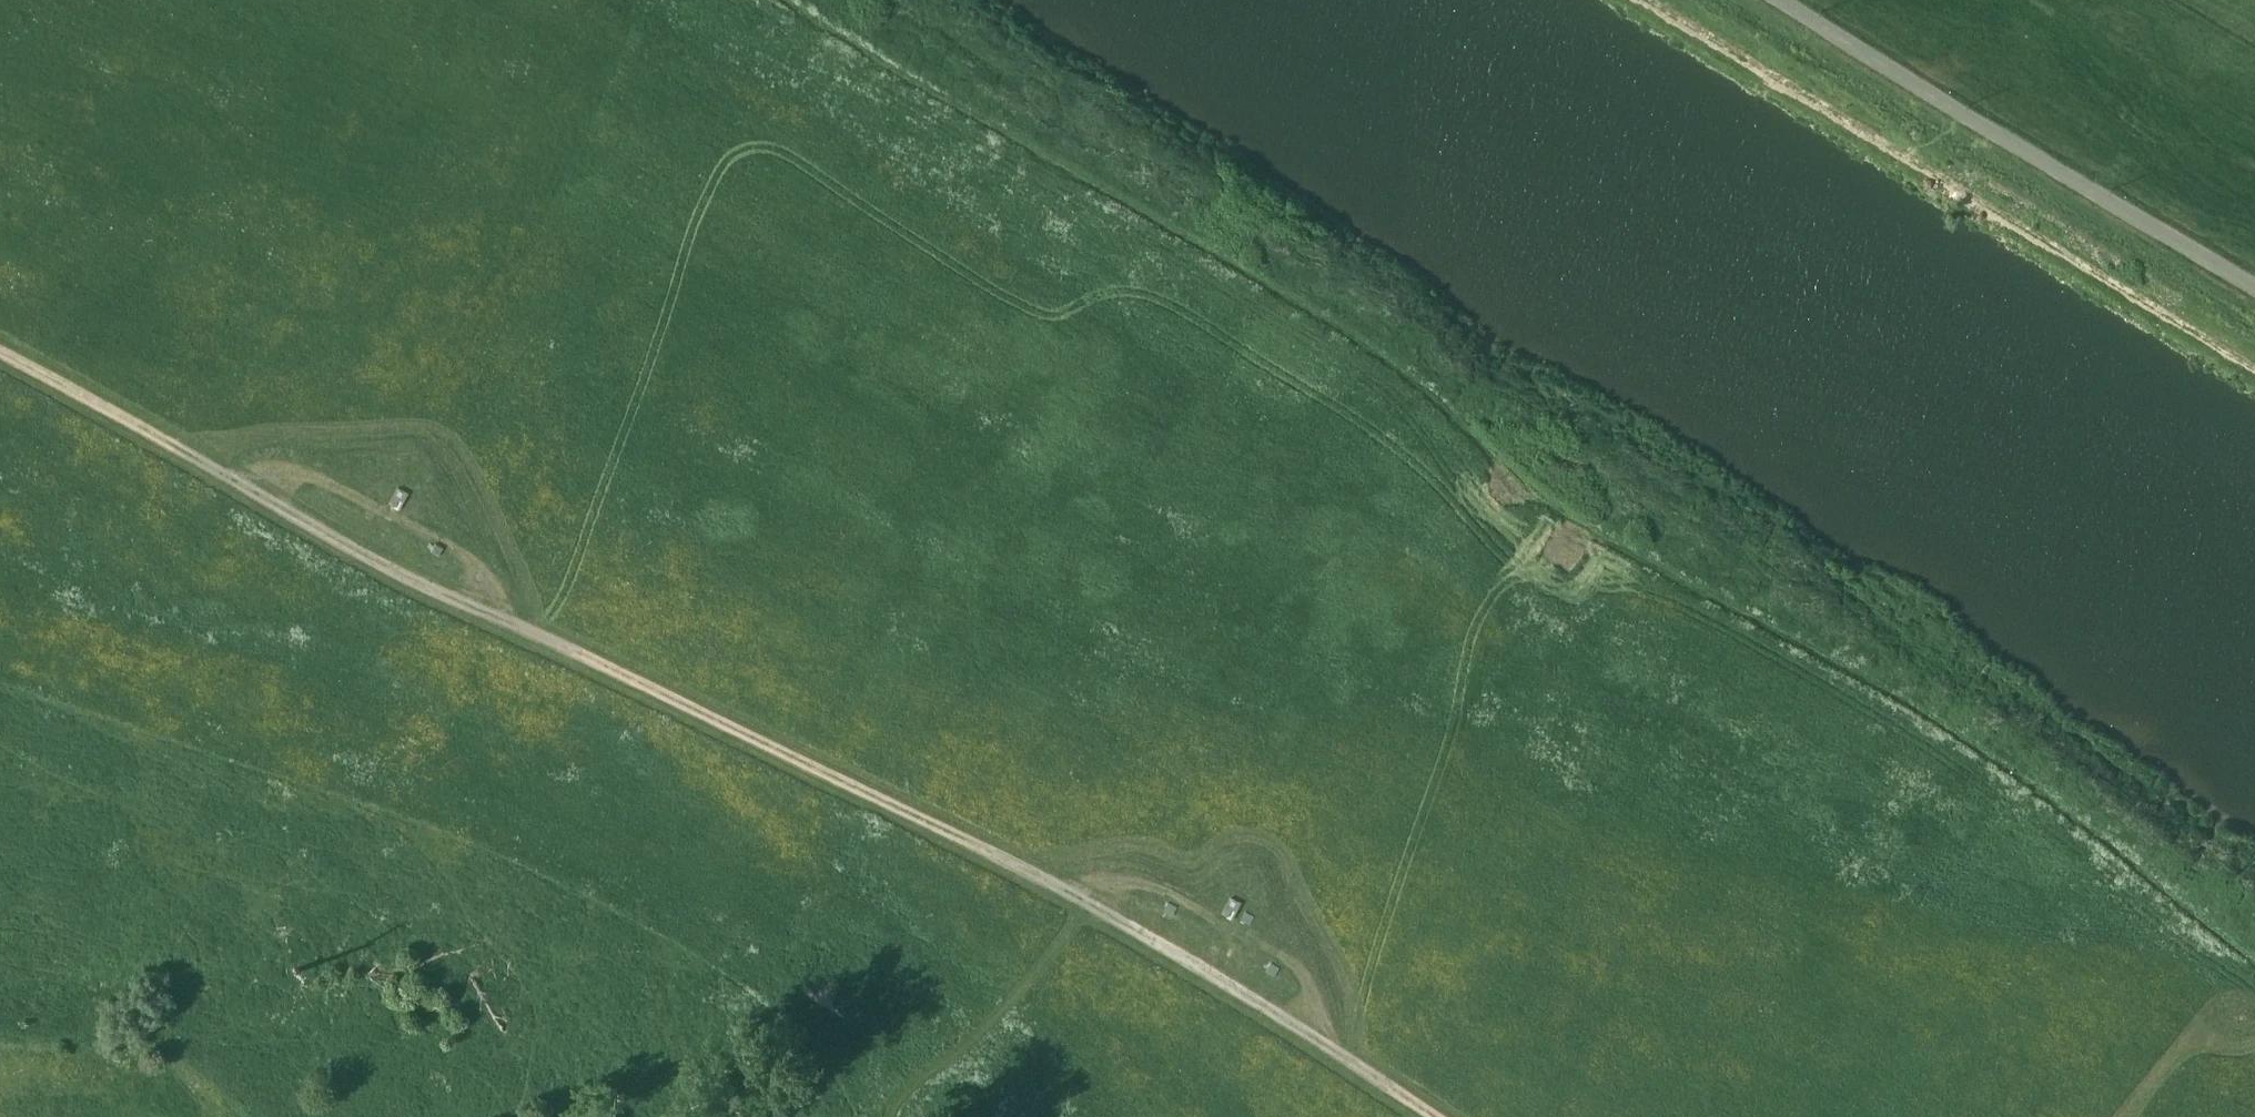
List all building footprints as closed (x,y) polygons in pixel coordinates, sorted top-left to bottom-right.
[(400,488),(391,506),(402,512),(412,494),(400,488)] [(1231,903),(1223,920),(1234,926),(1243,909),(1231,903)]
